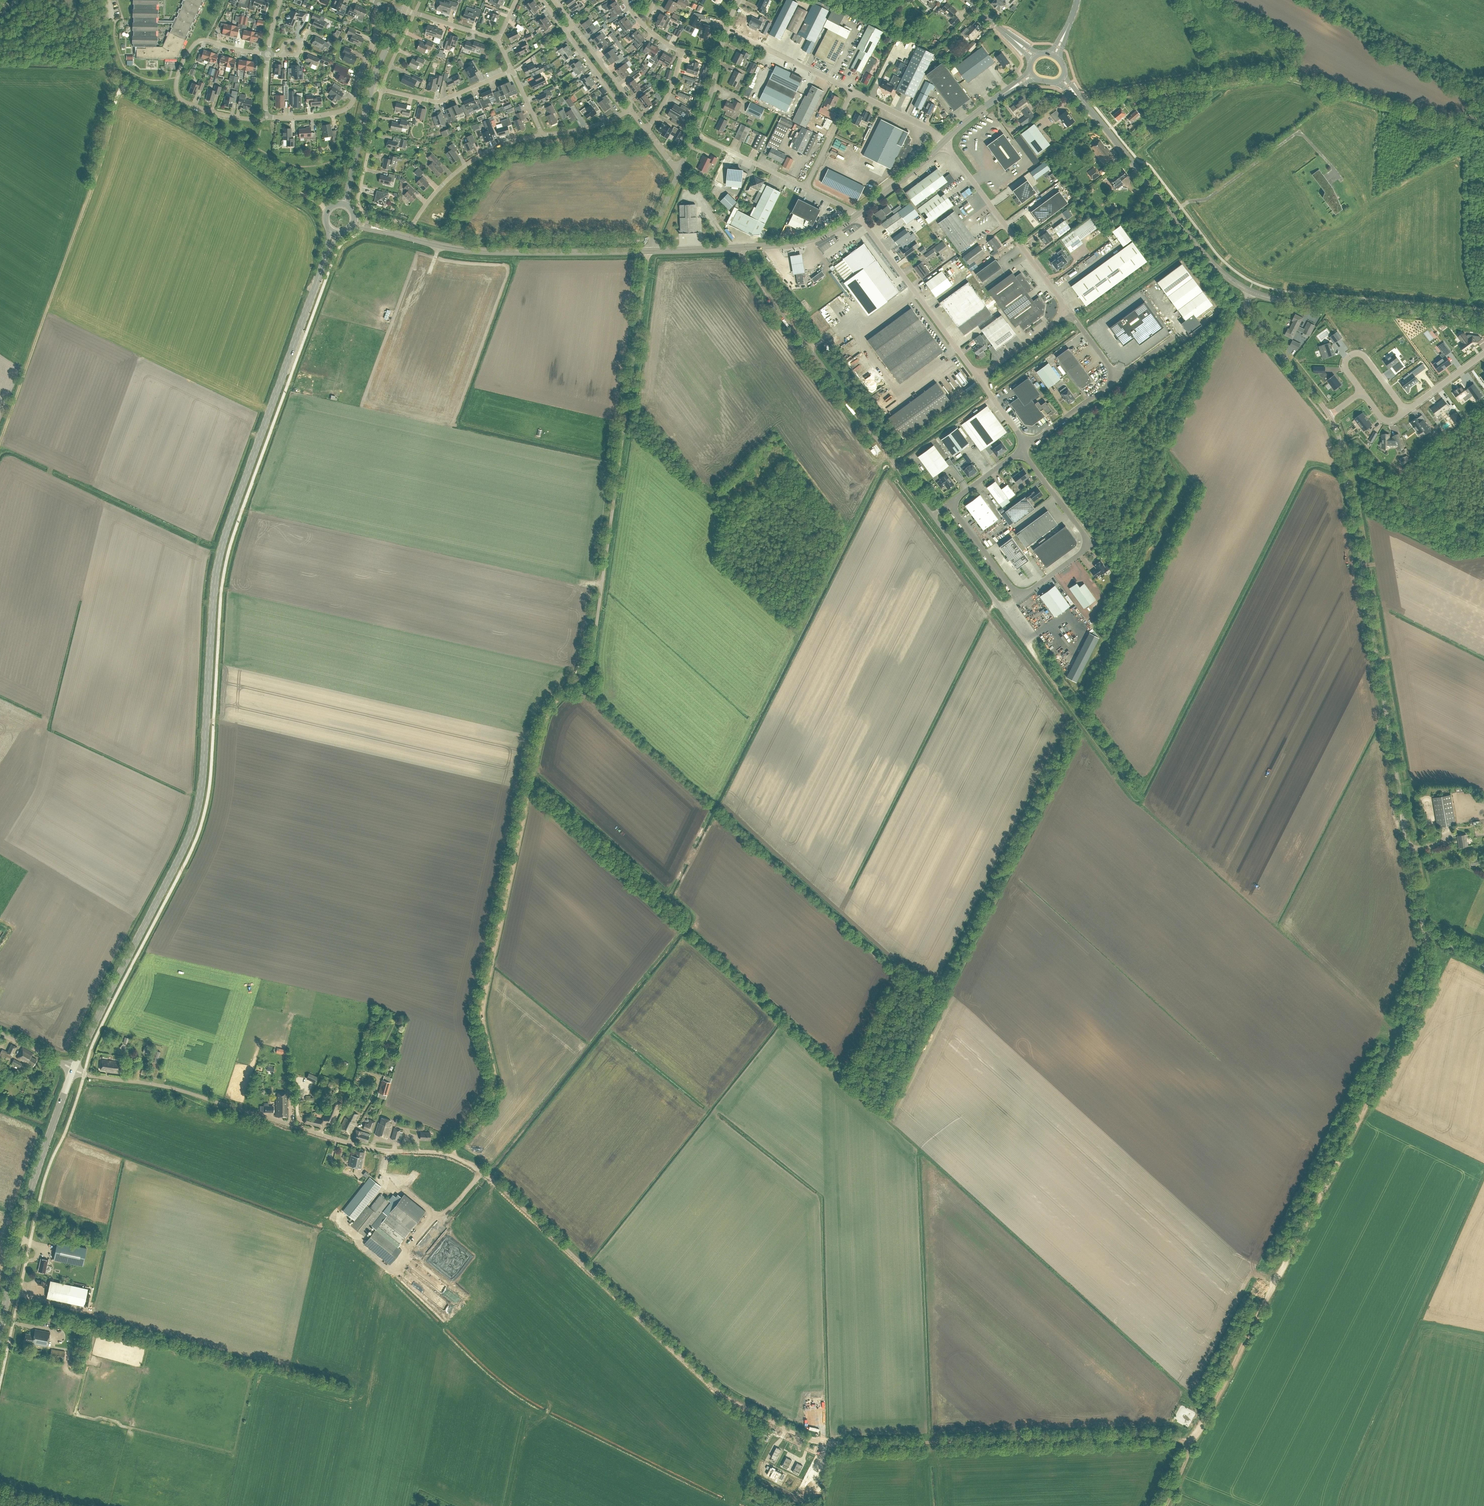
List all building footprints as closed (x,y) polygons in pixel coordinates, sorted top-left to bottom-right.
[(133,44),(133,46),(136,46),(136,59),(177,59),(178,57),(179,58),(181,54),(179,53),(181,48),(183,49),(185,45),(183,44),(185,40),(186,40),(188,36),(186,35),(188,31),(190,32),(192,28),(190,27),(192,22),(194,23),(196,19),(194,18),(196,14),(198,15),(200,10),(198,10),(200,5),(202,6),(204,2),(202,1),(203,0),(185,0),(184,0),(183,0),(181,4),(183,4),(180,9),(179,8),(177,12),(179,13),(177,17),(175,17),(173,21),(156,20),(157,0),(134,0),(133,44)] [(239,2),(241,3),(241,7),(246,8),(248,1),(246,0),(239,0),(239,2)] [(260,0),(254,0),(253,3),(250,2),(248,9),(254,11),(255,7),(258,8),(260,0)] [(258,8),(261,9),(260,12),(262,13),(265,14),(266,11),(267,7),(268,5),(265,4),(266,2),(266,0),(260,0),(258,8)] [(346,9),(340,7),(343,0),(335,0),(332,7),(337,10),(336,13),(343,16),(346,9)] [(449,0),(445,0),(444,3),(440,1),(437,10),(450,14),(451,8),(456,10),(459,3),(449,0)] [(537,5),(534,1),(531,3),(528,0),(523,3),(529,11),(537,5)] [(677,9),(678,7),(676,6),(678,3),(672,0),(669,0),(667,4),(677,9)] [(766,11),(767,9),(765,8),(769,0),(760,0),(757,7),(761,8),(759,12),(765,14),(766,11)] [(770,34),(780,39),(798,3),(792,0),(787,0),(770,34)] [(929,2),(928,3),(929,6),(932,9),(937,2),(935,0),(927,0),(929,2)] [(1015,0),(994,0),(990,4),(998,11),(1005,4),(1008,7),(1015,0)] [(610,1),(602,6),(604,9),(605,8),(606,11),(609,9),(610,12),(619,6),(616,1),(613,3),(612,4),(610,1)] [(576,2),(569,7),(572,12),(577,8),(579,11),(584,7),(582,4),(582,5),(580,3),(578,5),(576,2)] [(813,3),(798,34),(797,36),(795,34),(792,40),(794,41),(800,44),(803,38),(800,37),(800,36),(808,39),(803,50),(810,54),(815,43),(832,8),(818,2),(816,4),(813,3)] [(955,17),(953,15),(957,11),(947,3),(941,9),(951,18),(951,17),(953,19),(950,23),(954,26),(959,20),(955,16),(955,17)] [(676,11),(677,9),(667,4),(664,9),(672,13),(674,10),(676,11)] [(366,10),(360,7),(360,6),(356,5),(354,9),(350,7),(347,14),(353,17),(355,14),(359,16),(357,19),(361,21),(366,10)] [(537,5),(529,11),(533,17),(534,18),(539,14),(537,11),(540,8),(537,5)] [(611,18),(608,20),(610,23),(619,17),(617,15),(619,13),(622,11),(619,6),(610,12),(612,14),(610,16),(611,18)] [(475,9),(467,7),(466,10),(463,17),(471,20),(470,21),(474,22),(477,14),(480,15),(482,9),(475,7),(475,9)] [(497,21),(499,15),(492,13),(493,10),(486,7),(484,14),(488,15),(487,18),(497,21)] [(797,34),(808,12),(798,7),(787,29),(797,34)] [(833,8),(810,53),(814,55),(814,56),(833,65),(851,31),(839,25),(845,14),(833,8)] [(298,14),(291,11),(289,15),(288,15),(287,16),(286,17),(287,18),(287,19),(286,23),(293,26),(296,20),(304,21),(305,13),(299,12),(298,14)] [(327,23),(325,22),(319,20),(321,16),(314,13),(311,19),(314,20),(312,25),(322,29),(323,27),(325,28),(327,23)] [(660,13),(658,18),(668,24),(671,19),(660,13)] [(693,15),(685,30),(689,33),(692,26),(696,28),(696,27),(698,23),(701,19),(705,20),(706,15),(694,13),(693,15)] [(585,29),(593,23),(590,19),(592,17),(590,14),(585,18),(587,20),(582,25),(585,29)] [(541,27),(549,21),(546,17),(543,19),(540,16),(535,20),(541,27)] [(621,27),(629,21),(625,16),(621,20),(619,18),(612,23),(614,25),(615,24),(617,27),(619,25),(621,27)] [(242,25),(242,28),(246,29),(247,25),(248,21),(250,21),(251,18),(248,17),(244,17),(242,25)] [(752,17),(749,24),(750,25),(749,27),(757,31),(758,28),(762,30),(761,32),(766,34),(771,23),(767,21),(765,23),(763,22),(752,17)] [(658,18),(655,23),(657,24),(656,26),(659,28),(660,26),(665,29),(668,24),(658,18)] [(549,21),(541,27),(546,34),(551,30),(549,27),(552,25),(549,21)] [(629,21),(621,27),(623,30),(620,32),(623,37),(630,32),(628,30),(633,26),(629,21)] [(977,22),(975,21),(971,25),(970,24),(963,32),(971,40),(976,35),(976,34),(978,32),(977,31),(982,27),(981,25),(977,22)] [(229,36),(231,25),(221,23),(220,28),(223,29),(222,34),(229,36)] [(593,23),(585,29),(589,34),(594,30),(596,32),(601,28),(597,24),(595,26),(593,23)] [(698,23),(696,27),(700,30),(699,34),(700,34),(699,37),(707,39),(708,34),(709,34),(711,26),(702,24),(698,23)] [(231,25),(229,36),(237,37),(238,29),(241,30),(242,28),(242,25),(238,24),(238,26),(231,25)] [(522,32),(524,28),(518,24),(516,27),(518,29),(517,31),(508,35),(511,41),(520,37),(518,32),(521,31),(522,32)] [(436,37),(435,38),(434,42),(439,44),(443,31),(438,30),(439,28),(435,27),(434,27),(428,25),(426,33),(436,37)] [(877,61),(870,57),(878,41),(883,32),(868,25),(864,34),(857,48),(860,50),(851,67),(850,70),(855,73),(856,70),(864,74),(863,75),(864,75),(861,81),(867,85),(872,76),(869,74),(874,64),(875,64),(877,61)] [(360,46),(363,38),(354,34),(356,31),(349,28),(347,34),(352,36),(349,41),(360,46)] [(679,38),(683,32),(676,29),(673,34),(679,38)] [(249,41),(251,31),(244,30),(242,39),(249,41)] [(597,44),(604,39),(601,34),(604,32),(602,30),(597,33),(599,36),(593,40),(597,44)] [(633,42),(641,35),(637,30),(632,34),(630,32),(625,37),(629,41),(631,39),(633,42)] [(251,31),(249,41),(257,42),(259,33),(251,31)] [(455,47),(458,37),(452,35),(451,39),(448,38),(444,49),(449,50),(451,46),(455,47)] [(641,35),(633,42),(636,44),(634,46),(638,50),(643,45),(641,43),(645,39),(641,35)] [(326,42),(324,41),(315,37),(312,44),(320,48),(320,49),(323,51),(325,47),(328,48),(330,45),(332,46),(334,42),(328,39),(326,42)] [(604,39),(597,44),(600,49),(605,45),(607,47),(612,44),(609,39),(606,41),(604,39)] [(431,50),(434,44),(428,41),(426,44),(423,43),(423,42),(419,41),(418,45),(419,45),(417,50),(425,53),(427,48),(431,50)] [(474,42),(474,43),(467,41),(465,48),(473,51),(475,50),(475,49),(484,52),(486,45),(474,42)] [(970,53),(977,45),(973,41),(966,48),(970,53)] [(518,56),(528,52),(526,48),(529,47),(526,42),(521,44),(522,47),(515,50),(518,56)] [(643,46),(640,52),(645,55),(646,52),(649,54),(654,46),(649,42),(646,47),(643,46)] [(562,55),(570,49),(567,45),(564,48),(562,44),(557,48),(562,55)] [(610,51),(605,55),(608,60),(616,54),(614,51),(616,49),(615,47),(613,45),(608,48),(610,51)] [(650,58),(648,61),(653,64),(655,61),(658,56),(656,54),(658,51),(659,49),(654,46),(649,54),(651,56),(650,58)] [(913,98),(926,71),(934,54),(917,46),(901,79),(894,75),(890,83),(884,80),(880,87),(891,92),(893,88),(896,89),(896,90),(913,98)] [(353,65),(357,56),(349,53),(351,49),(345,47),(342,53),(345,54),(342,60),(346,62),(349,63),(353,65)] [(967,83),(994,63),(982,47),(955,67),(967,83)] [(208,61),(211,52),(204,49),(202,55),(199,54),(197,61),(201,62),(202,60),(208,61)] [(570,49),(562,55),(568,63),(573,59),(570,55),(573,53),(570,49)] [(746,59),(749,54),(743,51),(742,54),(737,52),(732,62),(739,65),(743,57),(746,59)] [(211,52),(208,61),(215,64),(218,54),(211,52)] [(661,58),(658,62),(663,65),(664,62),(669,55),(664,52),(661,58)] [(1003,67),(1009,63),(1002,53),(996,57),(1003,67)] [(316,66),(319,59),(308,54),(305,61),(308,62),(307,65),(310,67),(312,64),(316,66)] [(616,54),(608,60),(611,64),(617,60),(619,63),(625,59),(621,54),(617,56),(616,54)] [(226,67),(228,57),(221,55),(219,65),(226,67)] [(664,62),(663,65),(666,66),(668,67),(674,57),(669,55),(664,62)] [(320,62),(327,65),(330,59),(322,56),(320,62)] [(228,57),(226,67),(234,69),(236,59),(228,57)] [(422,67),(425,60),(418,57),(417,60),(413,58),(409,65),(412,67),(412,68),(416,70),(419,65),(422,67)] [(619,75),(630,67),(627,62),(629,61),(627,58),(621,63),(623,65),(616,70),(619,75)] [(245,70),(246,60),(239,59),(237,69),(245,70)] [(246,60),(245,70),(249,71),(248,75),(255,76),(256,68),(253,68),(254,62),(246,60)] [(574,71),(582,65),(579,61),(576,63),(573,60),(568,63),(574,71)] [(895,65),(901,68),(904,63),(898,60),(895,65)] [(478,71),(476,68),(472,61),(467,64),(469,67),(465,69),(470,78),(476,74),(475,73),(478,71)] [(697,68),(699,63),(692,61),(691,66),(688,65),(686,72),(697,75),(699,68),(697,68)] [(753,74),(758,65),(752,62),(747,71),(753,74)] [(943,62),(927,74),(955,111),(971,98),(943,62)] [(529,66),(524,69),(527,75),(531,74),(532,76),(536,75),(545,70),(543,67),(542,65),(536,68),(533,63),(529,65),(529,66)] [(275,64),(275,74),(278,74),(278,78),(285,79),(285,73),(285,71),(285,70),(282,69),(282,65),(276,64),(275,64)] [(348,82),(349,81),(350,79),(349,78),(350,76),(344,73),(346,69),(336,64),(332,73),(337,75),(336,79),(347,84),(348,81),(348,82)] [(299,71),(299,65),(291,65),(291,68),(288,68),(288,73),(291,73),(291,75),(297,75),(297,79),(302,79),(302,71),(299,71)] [(579,78),(584,74),(582,71),(585,68),(582,65),(574,71),(579,78)] [(701,80),(705,81),(709,66),(708,66),(705,65),(704,65),(701,80)] [(774,71),(760,100),(787,113),(797,92),(803,80),(776,66),(774,71)] [(630,67),(619,75),(623,79),(629,74),(631,77),(638,72),(636,69),(630,74),(627,69),(630,67)] [(739,80),(743,74),(735,70),(731,78),(732,78),(729,84),(736,87),(739,80)] [(451,79),(448,78),(449,74),(445,73),(443,80),(447,81),(448,83),(447,83),(449,87),(454,84),(455,85),(462,82),(459,75),(451,78),(452,78),(451,79)] [(630,89),(638,84),(634,80),(640,75),(638,73),(632,78),(634,80),(627,85),(630,89)] [(534,90),(540,87),(547,83),(544,77),(543,78),(541,74),(534,77),(536,81),(531,83),(534,90)] [(585,85),(593,79),(590,76),(587,78),(584,74),(579,78),(577,80),(580,83),(582,81),(585,85)] [(412,78),(405,75),(401,82),(414,88),(417,80),(422,82),(423,79),(414,75),(412,78)] [(441,85),(443,76),(437,75),(436,78),(430,77),(427,90),(436,92),(437,84),(441,85)] [(593,79),(585,85),(590,93),(595,89),(593,85),(596,83),(593,79)] [(696,82),(694,87),(698,89),(696,94),(699,95),(701,90),(702,91),(704,85),(703,84),(703,81),(701,80),(700,83),(696,82)] [(934,85),(926,81),(920,92),(927,96),(930,90),(932,90),(934,85)] [(202,90),(204,84),(199,82),(197,85),(192,83),(188,92),(195,95),(198,89),(202,90)] [(510,82),(504,84),(509,97),(518,93),(515,87),(512,88),(510,82)] [(340,98),(343,93),(339,91),(341,87),(334,83),(332,87),(329,92),(332,93),(329,99),(335,103),(338,98),(339,99),(340,99),(340,98)] [(509,97),(504,84),(498,87),(501,93),(498,94),(501,100),(509,97)] [(638,84),(630,89),(634,94),(641,88),(638,84)] [(219,95),(221,87),(215,85),(213,91),(208,89),(207,93),(208,93),(206,99),(206,100),(209,101),(209,100),(213,101),(215,94),(219,95)] [(814,111),(824,91),(812,85),(806,96),(805,95),(792,121),(806,127),(814,111)] [(540,104),(549,100),(547,96),(552,94),(550,91),(554,89),(553,86),(543,91),(545,93),(537,97),(540,104)] [(486,92),(491,102),(494,101),(494,102),(497,101),(497,103),(501,102),(498,95),(494,96),(492,90),(486,92)] [(236,103),(237,95),(238,92),(232,91),(231,97),(226,96),(224,106),(231,107),(232,102),(236,103)] [(300,107),(301,96),(295,96),(295,91),(289,91),(289,102),(291,102),(292,103),(292,107),(300,107)] [(488,104),(491,102),(486,92),(481,94),(484,101),(481,102),(484,108),(489,106),(488,104)] [(678,95),(691,101),(693,97),(679,92),(678,95)] [(920,92),(914,106),(924,111),(923,112),(930,115),(932,111),(934,112),(937,106),(928,102),(931,97),(927,96),(920,92)] [(246,95),(240,94),(238,104),(243,105),(242,108),(247,109),(247,108),(250,109),(252,101),(245,99),(246,95)] [(641,104),(649,99),(645,94),(638,100),(641,104)] [(834,106),(839,97),(832,94),(830,98),(827,97),(823,105),(828,108),(830,104),(834,106)] [(284,107),(284,95),(276,95),(276,107),(284,107)] [(313,98),(312,95),(306,95),(307,102),(310,102),(311,106),(321,105),(321,97),(313,98)] [(605,111),(611,107),(607,102),(609,100),(606,95),(602,98),(604,99),(599,103),(605,111)] [(469,99),(474,111),(474,110),(473,107),(475,106),(477,110),(483,108),(480,102),(477,104),(474,97),(469,99)] [(469,113),(474,111),(469,99),(464,101),(467,109),(464,110),(467,117),(470,115),(469,113)] [(649,99),(641,104),(645,109),(652,103),(649,99)] [(1035,118),(1026,105),(1027,105),(1023,99),(1010,108),(1015,114),(1021,110),(1025,116),(1018,120),(1023,126),(1028,122),(1028,123),(1035,118)] [(592,117),(597,113),(592,107),(595,105),(591,100),(588,102),(591,105),(585,109),(587,111),(584,114),(587,118),(590,115),(592,117)] [(738,111),(741,104),(735,100),(733,104),(727,101),(723,109),(732,113),(734,109),(738,111)] [(760,118),(765,109),(751,102),(746,112),(760,118)] [(409,116),(410,110),(407,109),(407,105),(397,103),(395,110),(403,112),(402,114),(409,116)] [(457,104),(451,107),(453,111),(455,116),(459,114),(460,118),(462,117),(463,117),(465,116),(463,110),(462,107),(459,108),(457,104)] [(680,115),(683,112),(686,114),(689,109),(682,104),(680,107),(675,104),(672,110),(671,110),(680,115)] [(551,125),(557,122),(553,113),(555,112),(552,105),(546,108),(549,115),(547,116),(551,125)] [(447,113),(445,115),(446,117),(446,118),(448,123),(451,122),(451,121),(451,120),(453,121),(457,120),(456,118),(455,116),(453,111),(451,107),(447,109),(446,109),(447,113)] [(827,110),(823,108),(821,107),(819,113),(834,121),(837,115),(827,110)] [(424,119),(426,109),(419,108),(417,118),(424,119)] [(567,116),(571,122),(577,118),(572,109),(565,113),(563,110),(559,112),(563,119),(567,116)] [(671,110),(672,110),(671,109),(667,115),(673,118),(671,121),(678,126),(681,120),(678,118),(679,115),(680,115),(671,110)] [(1117,122),(1126,115),(1121,109),(1112,116),(1117,122)] [(1060,115),(1056,110),(1050,115),(1055,122),(1060,118),(1062,122),(1063,121),(1067,127),(1069,126),(1070,126),(1071,125),(1071,124),(1075,121),(1066,111),(1060,115)] [(1132,124),(1136,120),(1135,118),(1140,115),(1136,110),(1131,115),(1131,116),(1128,119),(1132,124)] [(446,125),(441,111),(437,113),(438,115),(433,117),(435,126),(441,124),(442,127),(446,125)] [(518,130),(525,128),(522,120),(525,119),(522,112),(516,114),(519,119),(514,121),(518,130)] [(869,119),(871,115),(867,113),(865,118),(856,113),(852,122),(858,125),(861,119),(868,122),(869,119)] [(791,128),(794,123),(781,117),(779,122),(791,128)] [(487,131),(482,133),(486,142),(493,139),(490,132),(494,131),(490,119),(489,119),(489,118),(483,120),(483,122),(487,131)] [(499,136),(510,133),(507,126),(512,125),(510,118),(501,121),(503,127),(497,129),(499,136)] [(723,131),(728,121),(721,118),(716,128),(723,131)] [(906,160),(912,148),(909,147),(910,146),(909,144),(908,144),(911,139),(906,137),(908,133),(881,119),(873,136),(863,155),(890,169),(897,155),(906,160)] [(407,129),(408,122),(401,120),(401,123),(393,122),(391,129),(401,132),(402,128),(407,129)] [(686,130),(689,124),(683,121),(680,126),(686,130)] [(666,126),(662,123),(658,131),(662,133),(661,134),(668,138),(670,134),(674,136),(673,138),(678,141),(683,132),(678,129),(675,134),(671,132),(673,129),(666,125),(666,126)] [(330,124),(322,126),(324,137),(332,136),(333,135),(332,142),(335,143),(337,134),(332,134),(330,124)] [(744,142),(747,136),(751,128),(741,124),(735,138),(744,142)] [(1037,155),(1050,145),(1034,124),(1021,134),(1037,155)] [(311,133),(310,127),(306,127),(306,129),(299,129),(299,137),(310,137),(311,140),(315,140),(315,132),(311,133)] [(808,156),(819,135),(802,127),(791,148),(808,156)] [(294,146),(294,138),(291,138),(291,128),(283,128),(283,139),(286,139),(286,146),(294,146)] [(450,129),(441,132),(443,137),(449,135),(452,134),(450,129)] [(761,152),(768,137),(759,133),(753,148),(761,152)] [(1005,170),(1021,158),(1003,133),(987,146),(1005,170)] [(476,142),(475,140),(472,134),(467,137),(469,142),(464,144),(468,152),(470,150),(470,151),(473,150),(473,149),(475,148),(473,144),(476,142)] [(1034,165),(1039,161),(1020,136),(1015,139),(1034,165)] [(389,140),(387,147),(396,149),(397,146),(406,148),(408,141),(399,138),(398,142),(389,140)] [(1107,149),(1101,141),(1093,147),(1096,152),(1094,153),(1103,165),(1114,157),(1108,148),(1107,149)] [(453,163),(460,158),(455,151),(457,150),(453,143),(448,147),(451,150),(446,154),(453,163)] [(782,163),(786,154),(772,147),(768,156),(782,163)] [(438,176),(444,171),(439,166),(441,164),(436,158),(432,154),(428,158),(432,163),(429,166),(431,169),(438,176)] [(396,165),(397,157),(390,155),(389,159),(384,158),(383,162),(384,163),(383,168),(390,170),(392,164),(396,165)] [(714,164),(717,158),(711,156),(710,159),(703,156),(700,161),(701,162),(698,169),(706,173),(711,163),(714,164)] [(789,169),(794,160),(787,157),(783,166),(789,169)] [(1035,180),(1050,169),(1044,162),(1030,172),(1035,180)] [(1093,180),(1100,175),(1094,167),(1087,172),(1093,180)] [(1102,175),(1108,170),(1106,167),(1099,172),(1102,175)] [(422,177),(421,176),(424,173),(419,168),(414,173),(419,178),(419,177),(421,179),(417,183),(423,190),(429,184),(424,180),(425,179),(423,177),(422,177)] [(731,171),(730,171),(728,184),(741,185),(743,172),(742,172),(738,170),(739,170),(734,168),(732,171),(731,171)] [(944,177),(937,168),(905,192),(921,213),(924,211),(926,209),(945,195),(944,193),(940,197),(935,190),(939,188),(941,191),(955,181),(950,173),(944,177)] [(858,200),(864,187),(828,169),(821,183),(858,200)] [(1123,171),(1121,169),(1119,170),(1120,171),(1109,180),(1116,189),(1123,184),(1121,181),(1128,176),(1124,170),(1123,171)] [(1342,210),(1335,199),(1337,197),(1330,189),(1332,187),(1320,171),(1314,175),(1328,195),(1324,198),(1336,214),(1342,210)] [(394,182),(396,175),(389,174),(389,177),(381,175),(379,182),(390,185),(391,181),(394,182)] [(736,205),(732,213),(727,209),(726,211),(730,215),(727,223),(730,225),(751,235),(751,234),(753,235),(759,235),(780,192),(770,187),(770,185),(768,186),(767,185),(764,184),(765,181),(763,180),(762,181),(755,177),(756,176),(754,175),(746,190),(749,191),(751,187),(758,190),(757,191),(760,192),(763,193),(756,207),(754,207),(750,216),(738,210),(741,202),(738,201),(736,205)] [(1021,203),(1036,192),(1027,180),(1025,182),(1012,191),(1017,197),(1014,199),(1018,205),(1021,203)] [(412,202),(416,197),(413,194),(415,191),(408,185),(404,189),(407,192),(404,195),(412,202)] [(386,205),(389,194),(378,191),(375,202),(386,205)] [(1047,200),(1056,212),(1068,203),(1059,191),(1047,200)] [(729,209),(737,200),(729,193),(721,201),(729,209)] [(926,209),(924,211),(929,217),(925,219),(928,223),(953,205),(945,195),(926,209)] [(821,210),(811,205),(798,198),(791,213),(793,214),(788,224),(798,229),(806,227),(808,224),(813,226),(821,210)] [(1040,224),(1056,212),(1047,200),(1031,212),(1040,224)] [(919,214),(912,204),(910,202),(901,209),(898,211),(897,212),(895,214),(882,223),(889,233),(905,221),(907,223),(919,214)] [(681,230),(696,230),(695,204),(680,205),(681,230)] [(891,211),(887,206),(883,209),(882,210),(881,209),(874,214),(880,222),(886,217),(884,215),(885,214),(886,215),(891,211)] [(1067,220),(1072,216),(1068,209),(1062,213),(1067,220)] [(954,211),(938,223),(960,252),(976,240),(954,211)] [(1080,225),(1087,235),(1098,227),(1091,217),(1080,225)] [(1054,235),(1053,234),(1055,232),(1059,237),(1070,228),(1064,220),(1053,229),(1051,226),(1046,230),(1047,232),(1039,237),(1042,241),(1045,244),(1053,239),(1051,237),(1054,235)] [(1123,246),(1131,240),(1120,225),(1112,232),(1123,246)] [(843,234),(847,239),(858,232),(854,226),(843,234)] [(910,235),(905,229),(892,238),(897,245),(899,244),(903,248),(901,250),(906,257),(915,250),(919,247),(915,240),(917,238),(914,233),(910,235)] [(1070,252),(1083,243),(1073,230),(1061,239),(1070,252)] [(998,243),(994,237),(988,242),(994,251),(995,250),(1001,246),(998,242),(998,243)] [(822,254),(840,244),(837,239),(819,249),(822,254)] [(940,254),(948,248),(943,241),(935,247),(925,255),(928,260),(936,254),(939,252),(940,254)] [(1085,306),(1146,261),(1132,242),(1071,286),(1085,306)] [(899,292),(864,244),(843,259),(855,275),(847,281),(871,313),(899,292)] [(969,265),(985,253),(979,245),(963,257),(969,265)] [(1061,267),(1063,265),(1067,262),(1064,259),(1067,257),(1062,249),(1057,253),(1060,256),(1052,262),(1053,264),(1052,265),(1054,267),(1055,266),(1057,269),(1060,267),(1061,267)] [(789,256),(792,275),(804,273),(801,255),(789,256)] [(982,282),(1002,268),(998,263),(998,261),(996,260),(995,259),(976,274),(982,282)] [(922,278),(929,273),(921,262),(914,268),(922,278)] [(1181,264),(1157,282),(1185,320),(1184,320),(1185,320),(1181,323),(1184,327),(1189,334),(1201,325),(1196,318),(1213,305),(1181,264)] [(819,282),(823,279),(822,277),(825,275),(823,273),(822,271),(812,279),(813,280),(815,283),(818,280),(819,282)] [(935,297),(952,285),(942,271),(925,283),(935,297)] [(797,285),(804,283),(803,277),(806,277),(805,272),(796,274),(797,285)] [(997,303),(1027,281),(1021,272),(1015,277),(1012,273),(988,291),(997,303)] [(1006,315),(1030,297),(1027,293),(1033,289),(1027,281),(997,303),(1006,315)] [(964,335),(968,332),(992,314),(986,306),(968,282),(940,303),(964,335)] [(1030,297),(1006,315),(1015,327),(1019,324),(1023,330),(1043,315),(1045,305),(1039,297),(1033,301),(1030,297)] [(864,326),(843,298),(823,313),(844,341),(864,326)] [(1144,302),(1110,328),(1123,346),(1134,338),(1139,345),(1163,327),(1144,302)] [(897,380),(901,377),(941,348),(911,308),(867,340),(897,380)] [(1303,317),(1300,316),(1296,314),(1293,320),(1294,321),(1290,329),(1288,328),(1285,334),(1292,338),(1303,317)] [(978,354),(981,358),(985,355),(983,351),(986,348),(984,345),(986,344),(986,343),(989,341),(996,350),(1016,335),(1001,315),(981,330),(984,334),(981,336),(980,335),(973,339),(977,345),(973,348),(978,355),(978,354)] [(1313,329),(1315,325),(1308,322),(1307,325),(1307,326),(1303,333),(1309,336),(1313,329)] [(1463,333),(1459,337),(1461,340),(1463,342),(1463,343),(1460,345),(1461,346),(1462,348),(1464,351),(1465,352),(1471,347),(1472,348),(1475,346),(1474,345),(1477,342),(1482,339),(1480,336),(1468,334),(1466,336),(1464,333),(1463,333)] [(1330,342),(1319,346),(1323,359),(1334,355),(1330,342)] [(1433,364),(1439,372),(1451,363),(1445,356),(1451,351),(1444,342),(1440,345),(1445,351),(1442,353),(1440,355),(1442,357),(1433,364)] [(1080,390),(1092,381),(1068,348),(1056,357),(1080,390)] [(1394,353),(1384,361),(1389,369),(1392,367),(1396,364),(1400,369),(1401,369),(1401,368),(1403,367),(1404,367),(1394,353)] [(1048,388),(1060,379),(1048,363),(1036,372),(1048,388)] [(1314,367),(1314,373),(1319,373),(1323,378),(1327,375),(1325,371),(1325,367),(1314,367)] [(1404,379),(1400,382),(1408,393),(1410,392),(1410,388),(1411,383),(1417,379),(1415,376),(1412,373),(1411,374),(1404,379)] [(1334,375),(1327,380),(1335,390),(1342,385),(1334,375)] [(1018,398),(1010,404),(1015,411),(1016,412),(1025,424),(1032,425),(1044,416),(1040,411),(1043,409),(1047,414),(1049,413),(1051,415),(1055,412),(1049,403),(1047,404),(1045,402),(1041,405),(1038,401),(1035,404),(1032,400),(1040,394),(1028,378),(1012,389),(1018,398)] [(888,418),(904,439),(952,404),(936,383),(888,418)] [(1455,391),(1453,393),(1459,400),(1463,397),(1468,393),(1470,391),(1473,395),(1476,400),(1482,396),(1473,384),(1468,388),(1466,390),(1463,386),(1459,388),(1458,389),(1458,388),(1455,391)] [(1074,401),(1073,400),(1075,399),(1068,390),(1062,394),(1064,397),(1063,398),(1065,401),(1066,400),(1068,403),(1070,402),(1071,403),(1072,403),(1073,402),(1074,401)] [(1437,404),(1431,409),(1435,413),(1438,418),(1442,415),(1441,413),(1445,410),(1449,407),(1443,399),(1437,404)] [(993,449),(990,444),(1006,432),(987,406),(965,422),(990,455),(994,452),(997,456),(1003,452),(1003,453),(1006,451),(1006,450),(1006,449),(1002,443),(993,449)] [(1456,411),(1449,416),(1455,424),(1462,419),(1456,411)] [(1363,413),(1355,419),(1364,431),(1372,425),(1363,413)] [(1414,421),(1411,423),(1414,427),(1416,431),(1416,430),(1418,433),(1419,433),(1423,431),(1423,430),(1426,433),(1427,433),(1427,432),(1431,430),(1424,420),(1423,420),(1420,423),(1417,419),(1415,420),(1413,421),(1414,421)] [(953,456),(969,444),(957,428),(941,440),(953,456)] [(1374,432),(1369,440),(1373,442),(1378,434),(1374,432)] [(1382,441),(1379,446),(1382,447),(1382,448),(1389,448),(1390,447),(1396,447),(1397,447),(1398,450),(1404,447),(1401,440),(1399,435),(1393,437),(1394,438),(1389,438),(1389,435),(1382,435),(1382,441)] [(933,477),(949,466),(948,465),(933,445),(918,457),(933,477)] [(977,471),(972,464),(970,466),(969,465),(966,468),(963,470),(968,477),(971,475),(972,476),(975,474),(975,473),(977,471)] [(1018,485),(1029,477),(1023,470),(1013,478),(1018,485)] [(948,489),(954,485),(946,474),(940,479),(941,480),(937,483),(941,488),(945,485),(948,489)] [(1001,489),(996,483),(995,481),(987,488),(999,504),(1007,498),(1008,499),(1015,494),(1007,485),(1001,489)] [(1042,495),(1037,488),(1034,490),(1030,493),(1029,491),(1024,495),(1025,497),(1005,512),(1014,524),(1034,509),(1030,503),(1033,501),(1034,501),(1038,499),(1037,498),(1042,495)] [(983,530),(998,519),(980,495),(965,506),(983,530)] [(1026,548),(1029,545),(1041,536),(1058,524),(1047,510),(1033,521),(1020,531),(1019,531),(1016,534),(1026,548)] [(1046,568),(1074,547),(1075,546),(1076,544),(1076,542),(1076,541),(1075,540),(1065,526),(1033,550),(1046,568)] [(1002,545),(999,547),(1005,554),(1007,557),(1006,558),(1007,560),(1008,561),(1010,560),(1012,563),(1016,569),(1020,567),(1025,563),(1029,560),(1024,554),(1023,553),(1019,547),(1012,538),(1008,541),(1002,545)] [(1105,567),(1101,561),(1094,566),(1096,569),(1091,572),(1095,578),(1100,574),(1101,575),(1110,568),(1108,565),(1105,567)] [(1079,587),(1076,583),(1069,589),(1084,609),(1096,600),(1084,584),(1079,587)] [(1054,617),(1069,606),(1054,586),(1040,596),(1054,617)] [(1438,827),(1456,824),(1451,795),(1433,798),(1438,827)] [(1460,847),(1468,846),(1466,834),(1458,836),(1460,847)] [(7,1053),(2,1050),(0,1054),(5,1057),(6,1056),(11,1059),(18,1047),(12,1044),(7,1053)] [(144,1047),(143,1052),(150,1054),(152,1046),(147,1044),(146,1047),(144,1047)] [(33,1066),(36,1059),(31,1056),(33,1053),(22,1047),(16,1057),(33,1066)] [(158,1062),(161,1052),(154,1050),(151,1060),(158,1062)] [(14,1059),(12,1063),(20,1068),(23,1063),(14,1059)] [(120,1073),(121,1062),(102,1059),(101,1069),(109,1070),(109,1072),(120,1073)] [(317,1077),(308,1073),(306,1079),(314,1083),(317,1077)] [(378,1097),(386,1099),(390,1082),(382,1080),(378,1097)] [(276,1116),(288,1116),(288,1109),(286,1109),(286,1105),(288,1105),(288,1099),(286,1099),(286,1092),(277,1092),(277,1099),(276,1099),(276,1116)] [(323,1120),(333,1124),(338,1113),(337,1113),(342,1103),(333,1100),(329,1109),(328,1108),(323,1120)] [(349,1134),(359,1115),(351,1111),(348,1116),(347,1115),(346,1118),(345,1118),(339,1129),(343,1131),(343,1130),(346,1132),(349,1134)] [(305,1122),(322,1126),(323,1120),(315,1118),(315,1115),(306,1113),(305,1116),(307,1116),(305,1122)] [(389,1125),(391,1120),(382,1117),(380,1123),(378,1122),(375,1134),(387,1137),(390,1125),(389,1125)] [(376,1121),(370,1119),(368,1124),(365,1123),(363,1128),(372,1132),(376,1121)] [(394,1127),(391,1138),(400,1141),(403,1132),(400,1131),(401,1129),(394,1127)] [(367,1143),(370,1134),(362,1131),(361,1132),(356,1131),(354,1137),(362,1140),(361,1141),(367,1143)] [(361,1168),(364,1152),(356,1150),(355,1155),(351,1155),(348,1165),(361,1168)] [(372,1226),(383,1212),(391,1202),(380,1193),(369,1207),(366,1205),(381,1186),(369,1177),(343,1210),(354,1220),(350,1225),(364,1236),(372,1226)] [(383,1212),(372,1226),(376,1229),(364,1244),(390,1265),(401,1250),(397,1246),(425,1211),(404,1194),(387,1215),(383,1212)] [(82,1266),(86,1248),(57,1241),(53,1259),(82,1266)] [(437,1264),(445,1270),(447,1267),(453,1267),(454,1268),(455,1266),(457,1266),(459,1264),(457,1253),(450,1248),(447,1249),(447,1245),(444,1244),(441,1244),(430,1261),(436,1265),(437,1264)] [(45,1273),(48,1260),(40,1258),(38,1271),(45,1273)] [(84,1306),(88,1288),(50,1280),(47,1298),(67,1302),(84,1306)] [(458,1305),(462,1301),(442,1288),(439,1293),(458,1305)] [(47,1346),(50,1332),(35,1329),(33,1335),(26,1333),(24,1342),(47,1346)] [(63,1361),(65,1351),(51,1349),(50,1358),(63,1361)] [(776,1458),(781,1449),(776,1446),(771,1456),(776,1458)] [(782,1466),(787,1469),(792,1460),(786,1457),(782,1466)] [(793,1471),(798,1474),(802,1465),(797,1462),(793,1471)] [(773,1468),(770,1476),(778,1480),(781,1472),(773,1468)]
